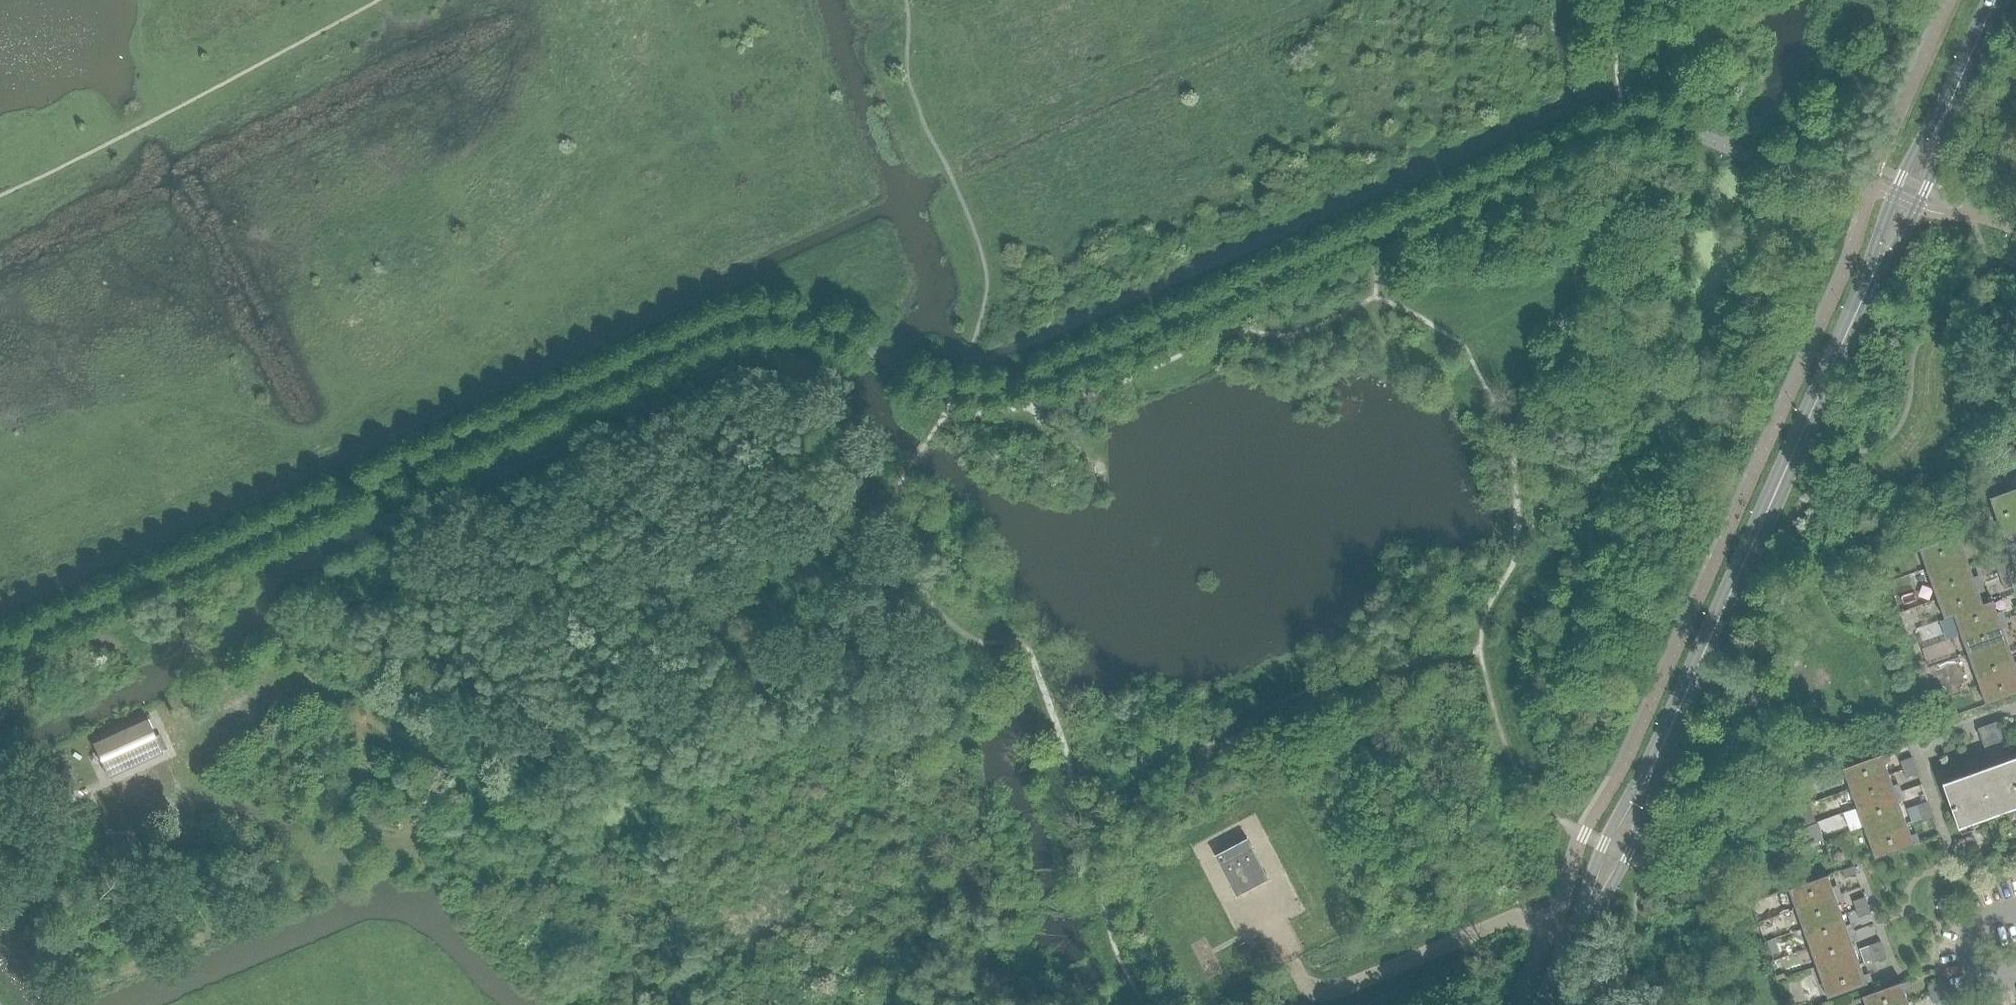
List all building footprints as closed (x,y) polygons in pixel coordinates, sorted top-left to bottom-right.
[(2015,532),(2015,510),(2009,490),(1988,498),(2002,537),(2004,537),(2005,540),(2013,537),(2012,534),(2015,532)] [(1975,524),(1976,525),(1978,532),(1990,528),(1989,524),(1987,519),(1975,524)] [(1959,533),(1917,548),(1926,570),(1967,557),(1961,542),(1965,541),(1962,534),(1959,535),(1959,533)] [(1974,576),(1967,557),(1926,570),(1934,593),(1978,578),(1977,576),(1974,576)] [(2006,573),(2002,561),(1994,564),(1998,576),(2006,573)] [(2011,586),(2006,573),(1998,576),(2003,589),(2011,586)] [(1982,592),(1978,578),(1934,593),(1942,615),(1982,602),(1979,593),(1982,592)] [(1983,603),(1982,602),(1942,615),(1944,619),(1951,617),(1958,635),(2003,620),(2000,612),(1998,613),(1992,600),(1983,603)] [(2006,627),(2003,620),(1958,635),(1967,658),(2008,644),(2003,628),(2006,627)] [(2008,644),(1967,658),(1975,680),(2015,667),(2015,661),(2014,662),(2008,644)] [(1975,680),(1984,704),(2015,693),(2015,667),(1975,680)] [(90,738),(96,753),(107,777),(161,753),(144,714),(90,738)] [(2010,758),(1997,722),(1977,729),(1990,765),(1942,782),(1959,829),(2015,808),(2015,775),(2010,758)] [(1848,788),(1888,773),(1884,763),(1888,761),(1885,754),(1880,755),(1880,754),(1841,768),(1848,788)] [(1913,764),(1910,756),(1898,761),(1901,769),(1913,764)] [(1916,773),(1913,764),(1901,769),(1904,777),(1916,773)] [(1888,773),(1848,788),(1855,807),(1899,791),(1896,783),(1892,785),(1888,773)] [(1899,791),(1855,807),(1863,827),(1882,819),(1886,830),(1906,823),(1898,801),(1902,800),(1899,791)] [(1918,813),(1930,808),(1927,800),(1915,805),(1918,813)] [(1921,821),(1933,816),(1930,808),(1918,813),(1921,821)] [(1886,830),(1882,819),(1863,827),(1874,857),(1914,842),(1913,841),(1917,840),(1914,833),(1910,835),(1906,823),(1886,830)] [(1804,847),(1819,842),(1821,841),(1815,823),(1813,824),(1798,829),(1804,847)] [(1247,838),(1214,855),(1236,896),(1268,879),(1247,838)] [(1841,869),(1844,878),(1856,874),(1853,865),(1841,869)] [(1795,908),(1838,892),(1836,885),(1832,887),(1827,874),(1787,889),(1795,908)] [(1841,901),(1838,892),(1795,908),(1802,927),(1842,913),(1838,902),(1841,901)] [(1867,904),(1864,896),(1853,901),(1856,909),(1867,904)] [(1859,917),(1869,913),(1870,912),(1867,904),(1856,909),(1859,917)] [(1846,925),(1842,913),(1802,927),(1809,946),(1852,931),(1850,923),(1846,925)] [(1852,931),(1809,946),(1816,966),(1835,959),(1839,970),(1860,963),(1852,941),(1855,939),(1852,931)] [(1871,953),(1883,948),(1880,940),(1868,944),(1871,953)] [(1875,961),(1886,957),(1883,948),(1871,953),(1875,961)] [(1839,970),(1835,959),(1816,966),(1827,998),(1867,983),(1867,982),(1870,981),(1867,973),(1864,974),(1860,963),(1839,970)] [(1941,989),(1938,981),(1926,986),(1929,994),(1941,989)] [(1909,1001),(1905,990),(1908,989),(1905,982),(1902,983),(1901,982),(1862,996),(1865,1004),(1899,1004),(1909,1001)] [(1929,994),(1932,1002),(1944,998),(1941,989),(1929,994)]
